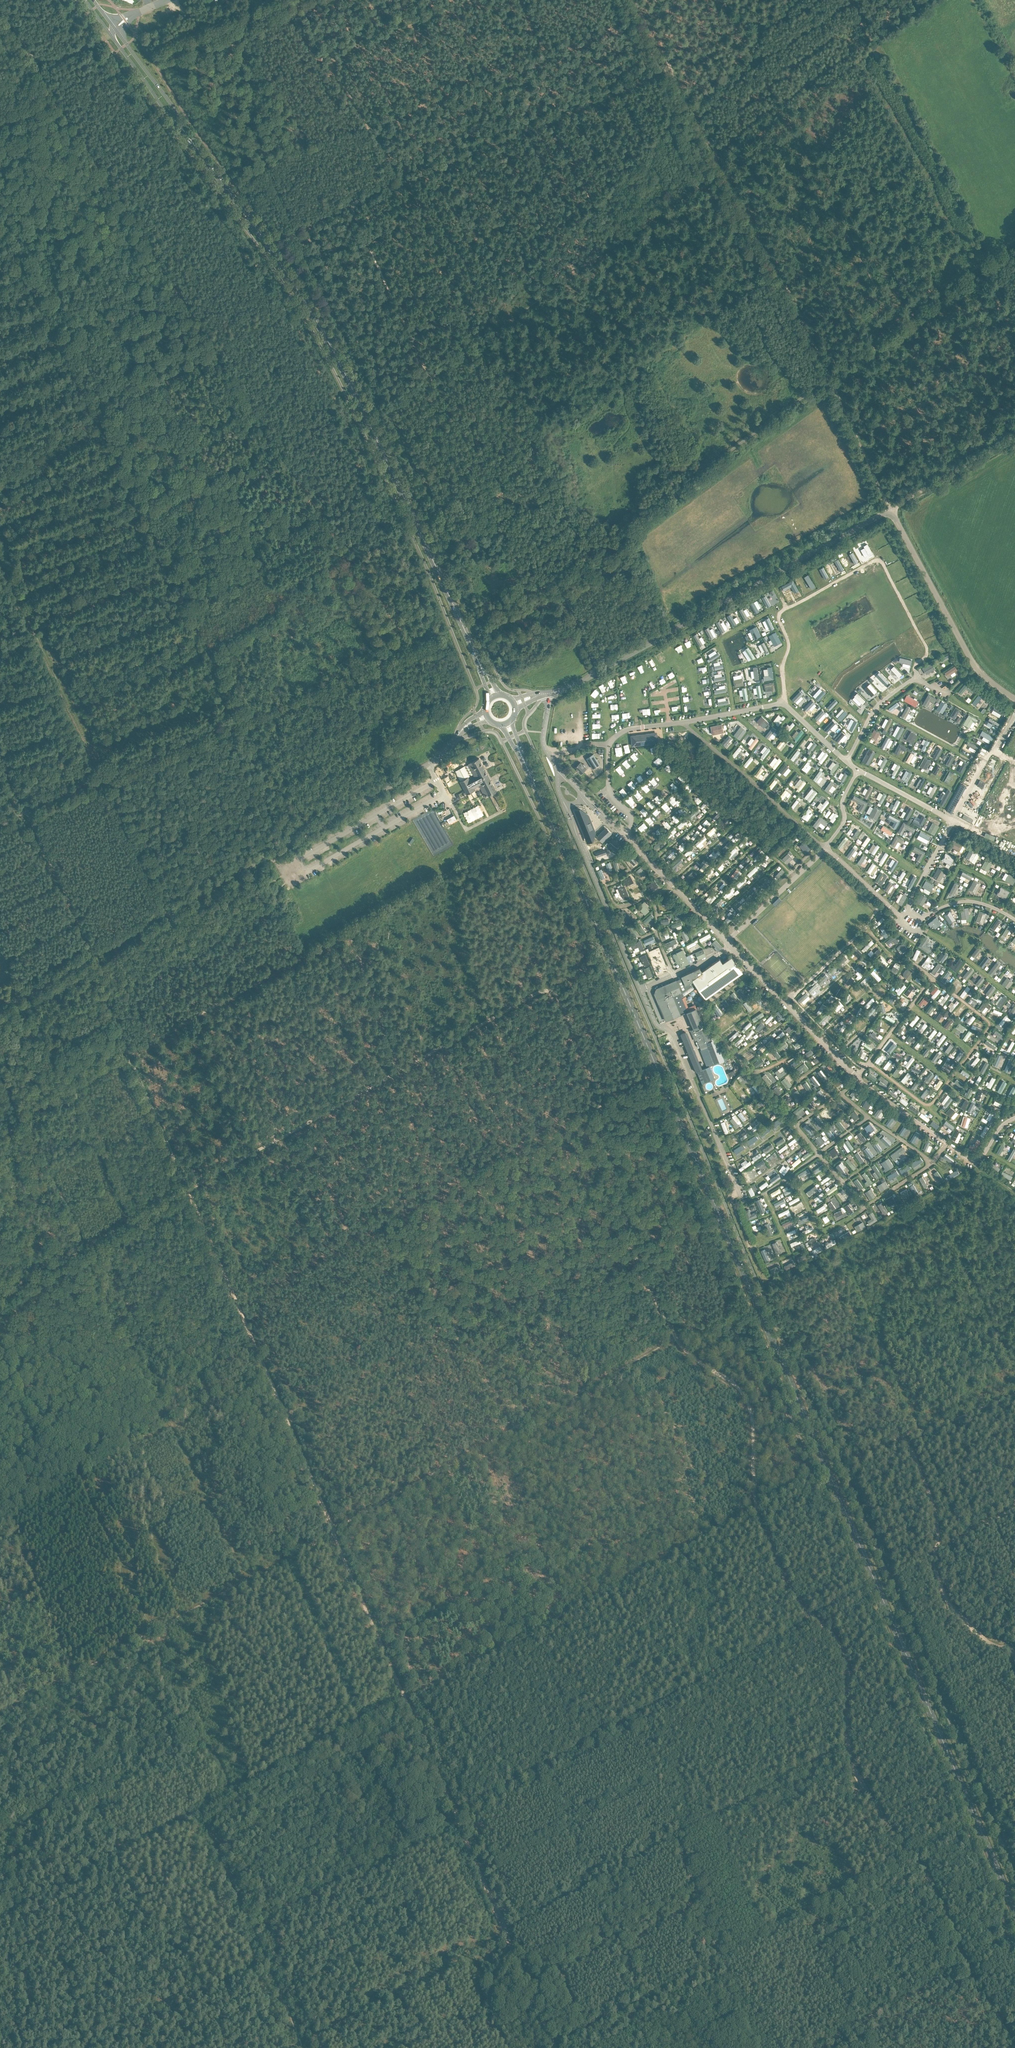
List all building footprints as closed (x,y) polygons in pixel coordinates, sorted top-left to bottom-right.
[(638,736),(636,736),(637,746),(658,743),(657,734),(655,734),(655,733),(646,734),(646,735),(643,736),(642,735),(638,735),(638,736)] [(875,753),(869,749),(863,760),(869,764),(875,753)] [(594,754),(586,758),(593,769),(600,764),(594,754)] [(468,777),(460,781),(467,794),(475,790),(474,788),(479,785),(485,797),(496,791),(479,758),(472,762),(468,764),(473,772),(476,771),(478,774),(469,779),(468,777)] [(580,762),(575,767),(581,774),(588,767),(584,764),(583,765),(580,762)] [(870,786),(864,797),(867,799),(873,788),(870,786)] [(862,812),(867,802),(858,797),(856,801),(862,804),(858,810),(862,812)] [(952,799),(946,810),(951,812),(957,802),(952,799)] [(876,820),(882,810),(875,806),(869,816),(876,820)] [(576,812),(576,813),(584,833),(585,832),(587,839),(594,836),(591,830),(594,829),(594,828),(590,818),(587,816),(588,815),(585,812),(584,813),(583,813),(582,811),(581,810),(576,812)] [(939,826),(933,822),(928,831),(934,834),(939,826)] [(643,823),(639,827),(635,831),(639,835),(647,827),(643,823)] [(603,842),(612,833),(607,829),(606,831),(604,829),(597,836),(603,842)] [(919,835),(929,840),(930,836),(921,831),(919,835)] [(797,832),(790,838),(792,840),(795,838),(796,840),(798,838),(799,839),(802,837),(797,832)] [(896,835),(891,844),(895,846),(898,841),(902,843),(904,840),(896,835)] [(953,839),(950,846),(959,851),(963,844),(953,839)] [(805,840),(799,846),(806,852),(812,847),(805,840)] [(919,853),(916,859),(920,861),(925,852),(915,846),(913,850),(919,853)] [(965,857),(971,861),(977,852),(971,848),(965,857)] [(599,854),(605,860),(610,854),(606,850),(605,851),(603,850),(599,854)] [(624,856),(629,863),(633,861),(631,858),(632,858),(628,853),(624,856)] [(782,858),(787,864),(793,858),(788,853),(782,858)] [(946,853),(942,860),(951,865),(955,858),(946,853)] [(981,867),(988,871),(992,863),(985,860),(981,867)] [(937,879),(940,881),(945,871),(938,867),(933,877),(935,878),(934,879),(936,880),(937,879)] [(1005,880),(1013,885),(1014,881),(1014,877),(1009,874),(1005,880)] [(625,882),(627,886),(634,882),(631,876),(622,881),(623,883),(625,882)] [(969,889),(975,893),(981,883),(974,879),(969,889)] [(655,880),(648,886),(652,891),(659,886),(655,880)] [(926,880),(922,887),(931,891),(934,885),(926,880)] [(997,894),(1005,898),(1009,891),(1001,886),(997,894)] [(623,895),(625,900),(630,897),(626,888),(624,889),(623,887),(618,889),(621,896),(623,895)] [(907,896),(903,894),(898,903),(902,905),(907,896)] [(921,894),(915,902),(923,907),(925,903),(921,901),(924,896),(921,894)] [(661,898),(660,896),(659,898),(668,906),(671,903),(664,895),(661,898)] [(638,907),(645,915),(649,911),(647,908),(649,906),(644,901),(638,907)] [(960,908),(962,919),(970,918),(968,907),(960,908)] [(617,914),(627,920),(630,914),(627,912),(626,913),(625,913),(625,914),(619,910),(617,914)] [(950,910),(944,915),(950,924),(956,919),(950,910)] [(976,921),(983,923),(987,913),(979,911),(976,921)] [(933,925),(935,928),(942,923),(937,917),(928,923),(931,927),(933,925)] [(626,929),(633,938),(638,934),(632,925),(626,929)] [(701,926),(696,929),(693,931),(695,936),(703,931),(701,926)] [(661,932),(663,938),(667,936),(667,935),(669,934),(667,929),(661,932)] [(682,934),(684,940),(689,938),(686,932),(685,929),(681,932),(682,934)] [(886,941),(888,944),(893,940),(895,943),(899,940),(894,935),(886,941)] [(644,940),(646,945),(651,943),(651,944),(656,942),(653,936),(644,940)] [(669,941),(672,948),(680,944),(676,936),(671,939),(672,940),(669,941)] [(929,952),(931,949),(925,945),(929,939),(926,937),(919,946),(929,952)] [(639,947),(640,950),(644,948),(641,940),(639,941),(633,944),(635,948),(639,947)] [(716,940),(712,943),(719,950),(723,947),(716,940)] [(897,947),(901,953),(908,948),(903,942),(897,947)] [(706,955),(704,951),(703,949),(695,952),(698,959),(706,955)] [(979,952),(976,949),(970,957),(973,960),(979,952)] [(681,964),(680,964),(681,967),(689,963),(683,950),(673,954),(677,963),(681,962),(681,964)] [(646,954),(640,956),(645,966),(650,963),(646,954)] [(983,967),(990,958),(986,955),(979,965),(983,967)] [(700,968),(682,976),(686,984),(694,980),(706,999),(743,972),(732,957),(723,963),(720,959),(702,971),(700,968)] [(963,961),(959,958),(955,965),(951,963),(949,966),(956,971),(963,961)] [(644,969),(648,978),(653,976),(649,966),(644,969)] [(890,972),(896,976),(900,969),(894,966),(890,972)] [(910,968),(904,977),(908,980),(914,971),(910,968)] [(1002,984),(1009,988),(1013,982),(1007,977),(1002,984)] [(667,1020),(687,1012),(688,1012),(688,1011),(680,993),(682,992),(681,990),(681,988),(679,983),(678,983),(677,980),(668,984),(666,983),(665,984),(664,986),(662,986),(661,986),(659,986),(659,988),(657,989),(656,990),(655,993),(666,1021),(667,1021),(667,1020)] [(992,1005),(985,1000),(978,1008),(982,1011),(986,1006),(989,1009),(992,1005)] [(696,1008),(688,1011),(688,1012),(687,1012),(694,1029),(700,1026),(703,1025),(699,1014),(696,1008)] [(714,1037),(709,1026),(707,1027),(706,1025),(700,1027),(700,1026),(694,1029),(691,1030),(695,1041),(697,1040),(699,1043),(705,1057),(702,1059),(706,1067),(700,1069),(697,1063),(694,1064),(703,1083),(715,1078),(710,1066),(727,1058),(726,1055),(724,1050),(721,1051),(715,1037),(714,1037)] [(799,1031),(792,1037),(796,1041),(803,1035),(799,1031)] [(868,1035),(878,1042),(880,1039),(875,1036),(876,1034),(873,1031),(872,1033),(870,1032),(868,1035)] [(795,1044),(797,1047),(802,1044),(804,1046),(808,1043),(804,1037),(795,1044)] [(784,1040),(777,1046),(780,1050),(788,1045),(784,1040)] [(805,1059),(813,1053),(811,1050),(802,1056),(805,1059)] [(813,1059),(815,1063),(824,1057),(821,1053),(813,1059)] [(755,1064),(757,1067),(765,1062),(762,1058),(757,1061),(758,1062),(755,1064)] [(796,1070),(798,1073),(803,1069),(805,1072),(809,1069),(804,1063),(796,1070)] [(826,1066),(833,1075),(838,1071),(831,1063),(826,1066)] [(775,1072),(780,1078),(788,1071),(786,1069),(781,1073),(778,1069),(775,1072)] [(819,1075),(824,1081),(828,1077),(823,1072),(819,1075)] [(785,1077),(781,1081),(787,1089),(792,1085),(785,1077)] [(812,1080),(817,1086),(822,1082),(819,1078),(817,1079),(816,1077),(812,1080)] [(833,1083),(835,1087),(842,1083),(839,1079),(833,1083)] [(773,1089),(777,1095),(781,1092),(777,1086),(773,1089)] [(820,1089),(816,1091),(822,1100),(825,1098),(820,1089)] [(851,1098),(853,1100),(859,1093),(854,1089),(850,1095),(853,1096),(851,1098)] [(808,1104),(813,1107),(816,1101),(814,1100),(816,1095),(813,1093),(812,1095),(812,1096),(808,1104)] [(1000,1107),(1004,1109),(1007,1102),(995,1096),(994,1099),(1002,1103),(1000,1107)] [(864,1104),(869,1107),(873,1100),(867,1097),(864,1104)] [(796,1112),(798,1115),(800,1114),(801,1113),(806,1110),(803,1107),(796,1112)] [(946,1112),(951,1117),(956,1111),(951,1107),(946,1112)] [(821,1113),(825,1119),(830,1115),(826,1109),(821,1113)] [(850,1114),(854,1120),(859,1117),(855,1110),(850,1114)] [(809,1124),(813,1128),(819,1123),(816,1119),(809,1124)] [(865,1132),(867,1135),(873,1130),(871,1127),(873,1126),(870,1123),(864,1127),(867,1131),(865,1132)] [(829,1130),(834,1135),(838,1132),(833,1126),(833,1127),(832,1126),(831,1125),(829,1127),(830,1128),(829,1129),(829,1130)] [(851,1134),(855,1140),(860,1136),(856,1131),(851,1134)] [(881,1140),(886,1145),(891,1140),(889,1139),(890,1138),(887,1135),(883,1139),(883,1138),(881,1140)] [(815,1140),(820,1146),(824,1142),(823,1141),(824,1140),(821,1136),(815,1140)] [(844,1147),(846,1150),(850,1147),(847,1143),(848,1142),(846,1140),(840,1145),(842,1148),(844,1147)] [(874,1144),(868,1148),(872,1154),(878,1150),(874,1144)] [(891,1155),(895,1161),(897,1159),(897,1157),(906,1150),(903,1146),(891,1155)] [(829,1152),(833,1157),(839,1153),(835,1147),(829,1152)] [(906,1166),(909,1170),(916,1165),(914,1161),(906,1166)] [(951,1166),(955,1169),(956,1167),(957,1168),(960,1164),(955,1161),(952,1164),(953,1165),(951,1166)] [(841,1162),(836,1166),(844,1176),(847,1174),(843,1169),(845,1167),(841,1162)] [(873,1173),(877,1178),(882,1175),(875,1164),(872,1166),(875,1171),(873,1173)] [(892,1175),(895,1179),(903,1174),(899,1168),(896,1170),(898,1172),(892,1175)] [(865,1182),(867,1186),(870,1184),(873,1182),(865,1172),(862,1174),(867,1180),(865,1182)] [(919,1178),(925,1187),(928,1186),(922,1176),(919,1178)] [(912,1183),(917,1189),(920,1187),(916,1180),(912,1183)] [(877,1186),(881,1191),(888,1186),(885,1181),(877,1186)] [(744,1187),(748,1198),(752,1197),(747,1186),(744,1187)] [(865,1192),(870,1199),(876,1196),(871,1188),(865,1192)] [(901,1192),(903,1197),(909,1194),(907,1191),(908,1191),(907,1189),(901,1192)] [(825,1198),(828,1202),(836,1197),(834,1193),(825,1198)] [(886,1199),(890,1206),(896,1202),(892,1195),(886,1199)] [(745,1210),(748,1219),(757,1216),(756,1212),(751,1214),(749,1209),(745,1210)] [(867,1221),(870,1225),(878,1219),(872,1211),(869,1214),(871,1218),(867,1221)] [(854,1226),(857,1231),(866,1227),(863,1221),(854,1226)] [(796,1258),(799,1263),(808,1259),(805,1254),(796,1258)] [(770,1269),(773,1274),(782,1270),(780,1265),(770,1269)]
